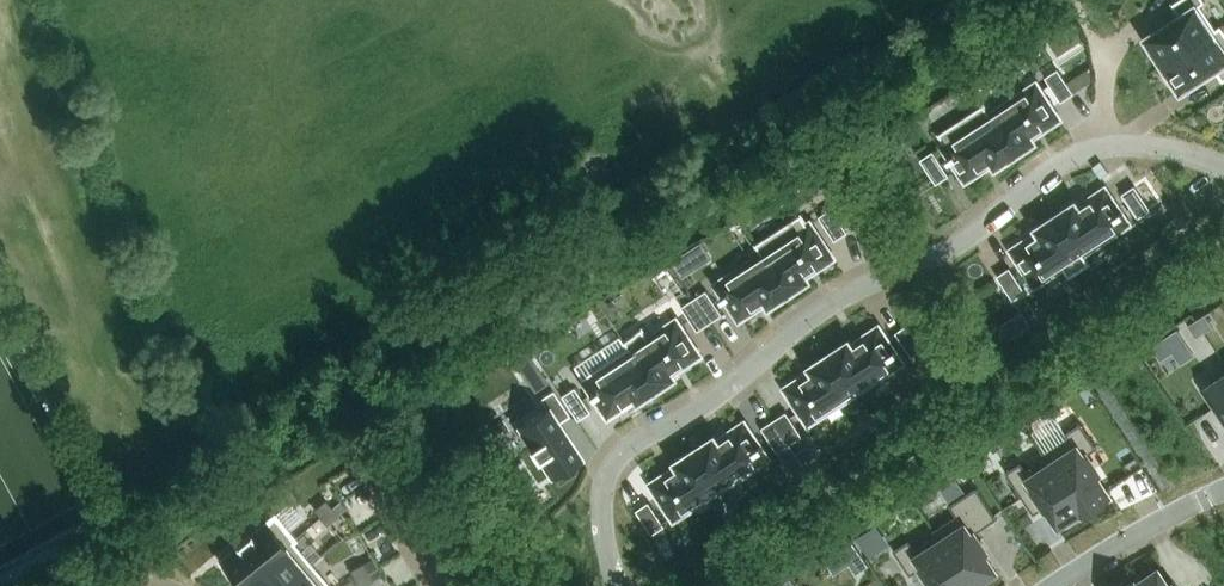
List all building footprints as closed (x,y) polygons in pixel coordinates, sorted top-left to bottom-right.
[(1147,36),(1164,62),(1216,27),(1216,26),(1200,3),(1204,0),(1175,0),(1172,2),(1180,14),(1147,36)] [(1161,64),(1179,90),(1215,67),(1223,79),(1223,28),(1221,24),(1221,23),(1216,26),(1216,27),(1164,62),(1161,64)] [(1058,69),(1046,77),(1062,101),(1074,93),(1058,69)] [(990,113),(1015,152),(1035,140),(1032,135),(1042,128),(1042,129),(1060,118),(1036,83),(990,113)] [(984,103),(939,133),(946,143),(943,145),(949,154),(948,156),(950,159),(951,158),(966,180),(983,168),(983,167),(993,160),(996,165),(1015,152),(990,113),(984,103)] [(933,151),(921,159),(936,183),(949,175),(933,151)] [(1135,185),(1122,193),(1138,217),(1150,209),(1135,185)] [(1076,202),(1056,214),(1082,254),(1083,253),(1129,223),(1122,213),(1124,211),(1122,208),(1120,209),(1106,187),(1088,199),(1089,200),(1079,206),(1076,202)] [(832,207),(819,216),(835,239),(847,231),(832,207)] [(801,214),(756,243),(762,253),(763,252),(789,291),(809,279),(805,274),(815,267),(816,268),(834,257),(810,221),(807,223),(801,214)] [(1029,237),(1012,249),(1035,284),(1063,266),(1070,275),(1089,262),(1083,253),(1082,254),(1056,214),(1037,227),(1040,232),(1030,239),(1029,237)] [(762,253),(716,283),(723,293),(721,294),(724,298),(725,297),(740,318),(757,307),(756,306),(767,299),(770,304),(789,291),(763,252),(762,253)] [(685,253),(673,261),(683,276),(695,268),(685,253)] [(1010,267),(997,275),(1013,299),(1025,291),(1010,267)] [(707,290),(694,298),(710,322),(722,314),(707,290)] [(694,298),(682,306),(698,330),(710,322),(694,298)] [(1205,314),(1197,319),(1205,331),(1213,326),(1205,314)] [(643,327),(622,340),(629,350),(630,349),(656,388),(675,376),(672,371),(682,364),(683,366),(700,354),(677,318),(650,336),(649,337),(643,327)] [(1197,319),(1189,325),(1197,337),(1205,331),(1197,319)] [(908,324),(896,332),(912,356),(924,348),(908,324)] [(848,341),(830,354),(855,393),(902,362),(879,326),(862,337),(863,338),(851,346),(848,341)] [(1177,330),(1166,337),(1172,345),(1176,346),(1185,341),(1177,330)] [(629,350),(583,380),(590,390),(588,392),(590,395),(592,394),(606,416),(624,404),(623,403),(633,396),(636,401),(656,388),(630,349),(629,350)] [(801,377),(785,388),(808,424),(855,393),(830,354),(811,366),(814,371),(802,378),(801,377)] [(1207,387),(1223,412),(1223,375),(1207,387)] [(573,387),(561,395),(577,419),(589,411),(573,387)] [(547,408),(519,426),(531,445),(529,446),(537,458),(539,457),(551,476),(579,458),(557,423),(569,415),(553,390),(540,398),(547,408)] [(786,411),(774,419),(790,443),(802,435),(786,411)] [(774,419),(762,427),(778,451),(790,443),(774,419)] [(1069,436),(1045,451),(1049,456),(1083,509),(1085,511),(1110,495),(1098,476),(1099,475),(1086,454),(1098,447),(1081,421),(1066,431),(1069,436)] [(714,437),(695,449),(721,488),(768,458),(745,422),(728,433),(729,434),(717,442),(714,437)] [(808,444),(796,452),(810,472),(822,464),(808,444)] [(667,473),(651,484),(674,519),(721,488),(695,449),(677,461),(680,466),(668,474),(667,473)] [(1021,461),(1006,471),(1023,496),(1034,488),(1048,509),(1050,507),(1060,524),(1065,521),(1067,525),(1082,515),(1079,511),(1083,509),(1049,456),(1027,470),(1021,461)] [(935,528),(973,585),(978,582),(980,585),(981,585),(995,577),(992,573),(996,570),(986,554),(987,553),(974,532),(998,517),(977,486),(950,504),(957,514),(935,528)] [(325,500),(314,509),(321,516),(332,507),(325,500)] [(649,502),(637,510),(652,534),(665,526),(649,502)] [(332,507),(321,516),(327,524),(338,515),(332,507)] [(275,514),(219,560),(240,585),(243,583),(293,540),(296,538),(275,514)] [(894,549),(911,574),(922,566),(935,585),(937,585),(938,585),(974,585),(973,585),(935,528),(933,529),(936,534),(915,548),(909,539),(894,549)] [(243,583),(245,585),(281,585),(310,561),(293,540),(243,583)] [(854,542),(842,550),(857,572),(868,565),(854,542)] [(281,585),(331,585),(310,561),(281,585)] [(363,563),(351,570),(355,578),(368,571),(363,563)] [(1133,581),(1136,585),(1173,585),(1171,583),(1169,584),(1158,568),(1154,570),(1151,566),(1137,576),(1140,580),(1135,583),(1134,580),(1133,581)] [(355,578),(359,585),(360,585),(372,580),(368,571),(355,578)]
